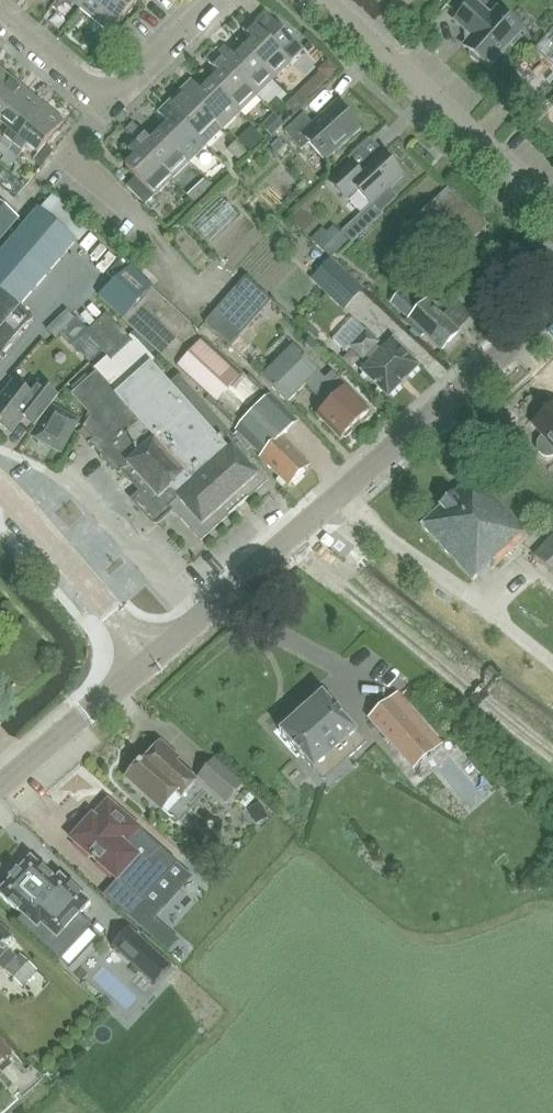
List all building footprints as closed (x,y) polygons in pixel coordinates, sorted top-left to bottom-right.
[(91,0),(67,0),(82,12),(91,0)] [(82,12),(100,27),(110,35),(129,13),(139,0),(91,0),(82,12)] [(477,2),(457,23),(474,39),(466,48),(473,54),(473,59),(479,65),(484,65),(491,71),(511,49),(516,48),(522,42),(522,37),(525,34),(500,11),(494,18),(477,2)] [(251,23),(242,32),(253,43),(244,52),(273,81),(291,63),(305,50),(300,45),(287,31),(277,20),(263,34),(251,23)] [(536,48),(552,63),(552,29),(536,48)] [(330,47),(288,91),(300,102),(342,58),(330,47)] [(273,81),(244,52),(236,61),(225,50),(217,58),(256,98),(273,81)] [(239,115),(256,98),(217,58),(209,66),(220,76),(211,85),(239,115)] [(10,79),(0,71),(0,92),(10,79)] [(29,95),(10,79),(0,92),(0,124),(3,127),(29,95)] [(239,115),(211,85),(201,94),(190,83),(182,92),(212,122),(222,132),(239,115)] [(196,137),(212,122),(182,92),(166,107),(196,137)] [(0,130),(0,136),(6,141),(2,146),(11,153),(47,110),(29,95),(3,127),(0,130)] [(361,129),(337,103),(314,124),(304,114),(285,131),(302,150),(310,143),(326,161),(361,129)] [(206,148),(196,137),(166,107),(158,116),(169,127),(160,136),(189,165),(206,148)] [(47,110),(11,153),(19,160),(29,148),(39,156),(65,125),(47,110)] [(130,123),(122,131),(133,141),(172,181),(189,165),(160,136),(158,133),(150,142),(130,123)] [(146,207),(172,181),(133,141),(125,149),(135,160),(126,169),(136,179),(128,188),(146,207)] [(404,177),(382,154),(360,174),(351,165),(331,184),(347,201),(357,191),(372,207),(374,205),(382,213),(397,199),(389,191),(404,177)] [(25,161),(7,180),(22,195),(40,175),(25,161)] [(237,257),(245,250),(273,280),(278,275),(294,293),(316,273),(236,186),(201,218),(237,257)] [(487,228),(447,190),(415,224),(455,262),(487,228)] [(19,219),(0,202),(0,242),(19,219)] [(129,207),(114,224),(122,231),(137,213),(129,207)] [(32,318),(19,307),(61,258),(76,241),(40,209),(25,227),(0,255),(0,355),(32,318)] [(84,246),(76,257),(90,267),(98,256),(84,246)] [(346,294),(355,283),(324,256),(315,267),(346,294)] [(132,267),(101,296),(211,399),(208,402),(232,425),(265,391),(250,377),(248,380),(151,289),(154,287),(132,267)] [(245,278),(236,289),(261,312),(271,301),(245,278)] [(236,289),(226,300),(252,323),(261,312),(236,289)] [(419,310),(402,294),(392,305),(408,321),(405,324),(421,340),(425,336),(441,352),(459,333),(458,332),(467,322),(467,315),(461,309),(454,309),(445,319),(427,302),(419,310)] [(226,300),(216,311),(242,334),(252,323),(226,300)] [(334,327),(350,340),(369,316),(353,304),(334,327)] [(47,330),(55,339),(59,335),(75,320),(67,311),(47,330)] [(216,311),(206,323),(231,346),(242,334),(216,311)] [(158,350),(137,330),(129,338),(107,315),(85,335),(108,359),(96,370),(99,373),(74,395),(96,420),(84,431),(93,441),(90,444),(119,476),(121,474),(140,495),(134,501),(157,527),(173,512),(201,543),(266,483),(259,475),(257,477),(233,450),(239,445),(229,433),(230,432),(209,410),(210,409),(181,376),(169,386),(160,376),(165,372),(152,357),(158,350)] [(379,345),(367,332),(351,347),(363,360),(370,353),(375,358),(360,372),(387,399),(420,367),(393,340),(379,353),(375,349),(379,345)] [(370,413),(332,374),(325,381),(319,374),(320,373),(294,346),(262,377),(287,403),(306,385),(327,407),(317,416),(341,441),(370,413)] [(25,417),(29,412),(39,420),(58,396),(41,382),(31,395),(14,381),(0,399),(0,425),(11,434),(25,417)] [(270,397),(236,434),(262,458),(260,461),(289,488),(310,465),(276,434),(292,417),(270,397)] [(534,423),(545,436),(541,439),(539,443),(538,447),(539,452),(542,455),(546,457),(551,457),(552,456),(552,407),(534,423)] [(61,453),(72,434),(79,422),(54,408),(36,439),(61,453)] [(492,569),(530,534),(474,475),(421,526),(473,581),(489,566),(492,569)] [(552,574),(552,536),(534,556),(552,574)] [(397,693),(368,718),(399,753),(412,741),(427,758),(442,744),(397,693)] [(281,731),(280,732),(281,733),(313,769),(315,771),(316,769),(337,750),(346,759),(347,760),(348,760),(347,759),(365,744),(366,743),(365,742),(357,733),(356,731),(324,695),(323,694),(321,695),(322,695),(306,709),(304,710),(306,712),(300,717),(299,715),(297,716),(297,717),(282,731),(281,731)] [(197,782),(176,763),(179,759),(161,743),(143,764),(141,762),(126,778),(159,808),(173,791),(182,799),(197,782)] [(242,785),(215,761),(199,778),(227,803),(242,785)] [(118,880),(128,888),(144,902),(178,863),(156,845),(139,829),(140,829),(108,801),(94,817),(93,816),(71,840),(118,880)] [(0,892),(0,895),(23,916),(18,922),(59,960),(92,925),(80,914),(91,903),(60,875),(55,880),(32,858),(19,872),(14,867),(6,875),(11,880),(0,892)] [(191,942),(163,917),(152,932),(179,955),(191,942)] [(12,938),(0,927),(0,967),(4,970),(5,970),(23,986),(37,970),(20,954),(15,958),(4,947),(12,938)] [(129,927),(111,947),(120,955),(153,985),(171,966),(156,952),(129,927)] [(11,1053),(0,1042),(0,1063),(11,1053)]
